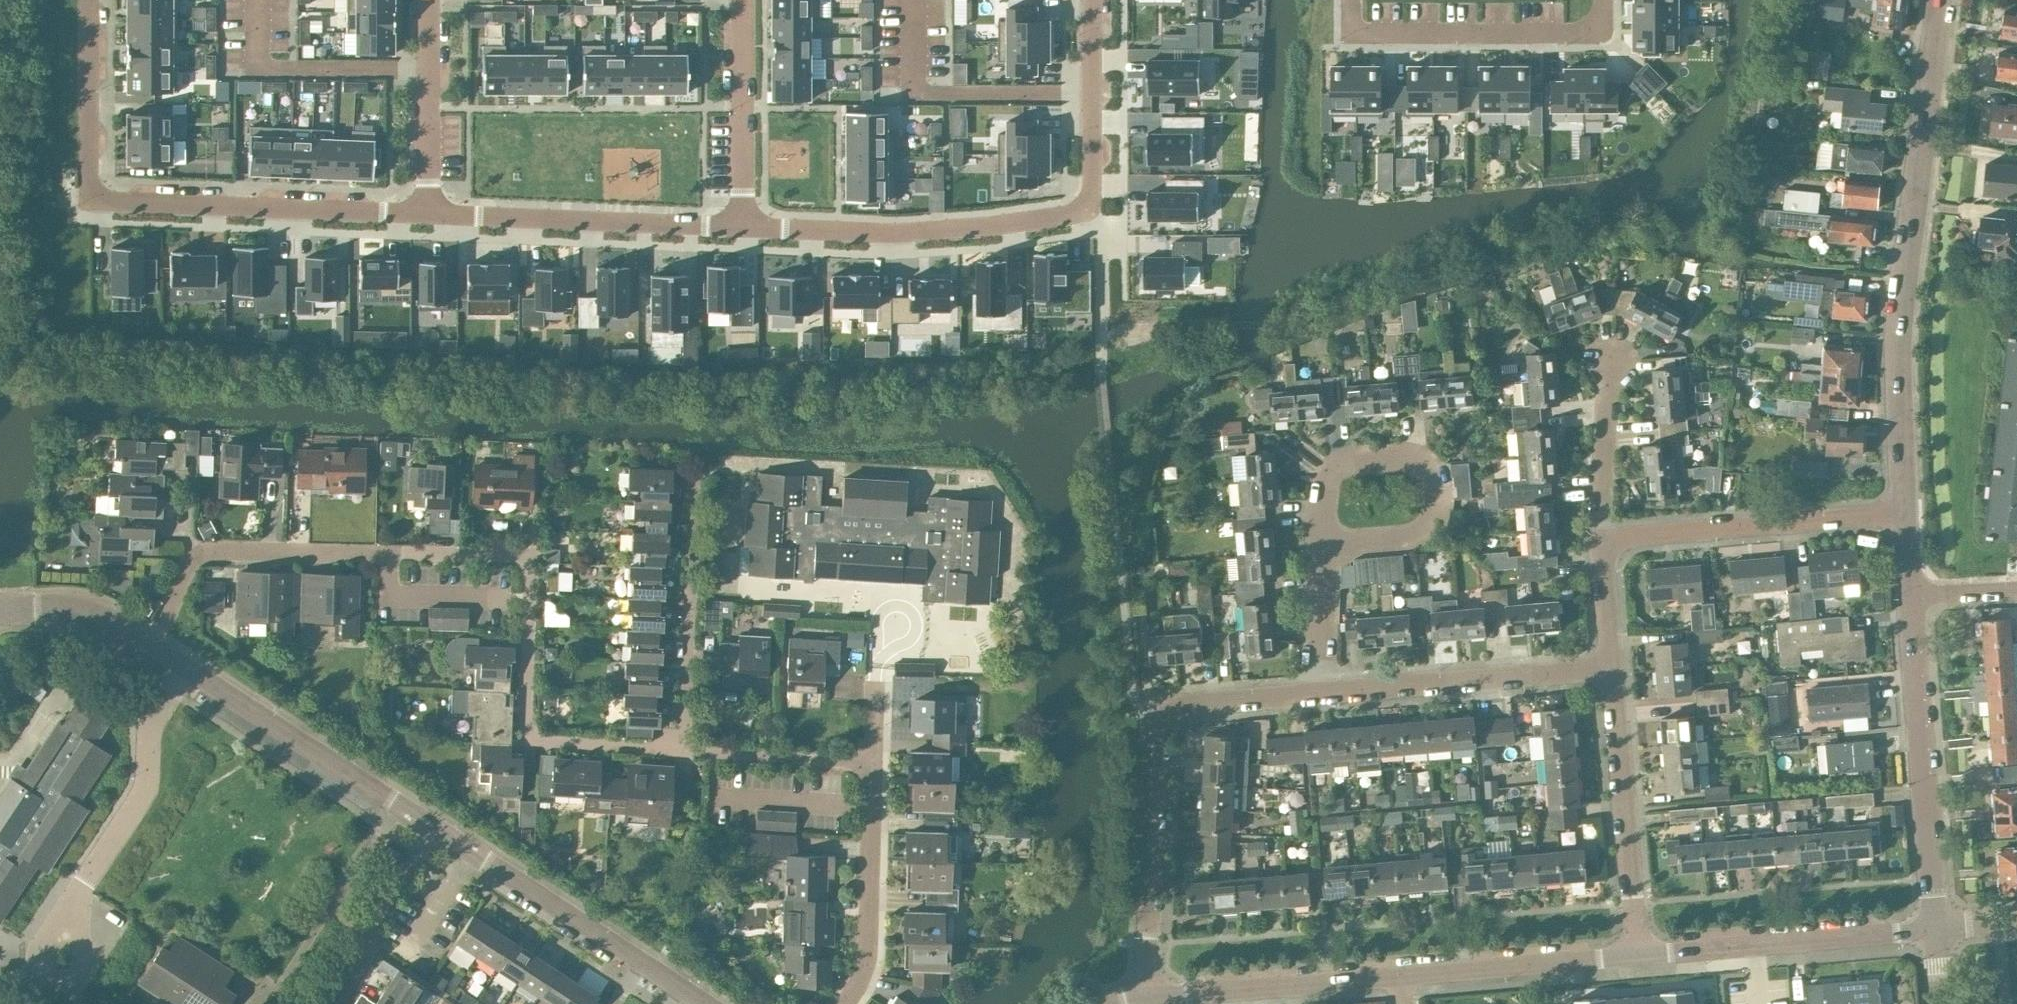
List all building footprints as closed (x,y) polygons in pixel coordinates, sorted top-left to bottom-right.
[(127,19),(177,19),(177,0),(127,0),(127,19)] [(394,0),(346,0),(346,12),(394,12),(394,0)] [(772,17),(819,17),(819,0),(772,0),(772,17)] [(1207,17),(1234,17),(1234,1),(1256,1),(1256,0),(1206,0),(1207,17)] [(1907,7),(1877,2),(1863,0),(1824,0),(1821,18),(1842,21),(1845,6),(1875,10),(1873,25),(1904,29),(1907,7)] [(1683,1),(1634,1),(1634,25),(1683,25),(1683,1)] [(545,15),(545,5),(533,5),(533,15),(545,15)] [(557,5),(545,5),(545,15),(557,15),(557,5)] [(604,15),(604,5),(592,5),(592,15),(604,15)] [(616,5),(604,5),(604,15),(616,15),(616,5)] [(206,7),(206,19),(216,19),(216,7),(206,7)] [(1008,21),(999,21),(999,41),(1054,41),(1054,25),(1051,25),(1051,21),(1038,21),(1038,8),(1008,8),(1008,21)] [(504,21),(504,11),(492,11),(492,21),(504,21)] [(516,11),(504,11),(504,21),(516,21),(516,11)] [(645,21),(645,11),(633,11),(633,21),(645,21)] [(657,11),(645,11),(645,21),(657,21),(657,11)] [(665,11),(665,21),(677,21),(677,11),(665,11)] [(394,32),(394,12),(346,12),(346,32),(394,32)] [(2005,13),(2001,38),(2016,40),(2016,14),(2005,13)] [(819,17),(772,17),(772,37),(772,38),(809,38),(809,18),(819,18),(819,17)] [(177,43),(177,19),(127,19),(127,43),(177,43)] [(216,31),(216,19),(206,19),(206,31),(216,31)] [(309,32),(310,20),(300,20),(300,32),(309,32)] [(872,25),(861,25),(861,37),(872,38),(872,25)] [(1683,25),(1634,25),(1634,50),(1643,50),(1643,55),(1660,55),(1660,50),(1679,50),(1679,26),(1683,26),(1683,25)] [(1716,25),(1704,25),(1704,36),(1716,36),(1716,25)] [(967,29),(956,29),(956,41),(967,41),(967,29)] [(309,44),(309,32),(300,32),(299,44),(309,44)] [(394,54),(394,32),(346,32),(346,33),(344,33),(343,53),(356,53),(356,54),(394,54)] [(872,38),(861,37),(861,50),(872,50),(872,38)] [(809,38),(772,38),(772,58),(809,58),(809,38)] [(967,41),(956,41),(956,53),(967,53),(967,41)] [(1054,41),(999,41),(999,62),(1009,61),(1009,75),(1038,75),(1038,61),(1051,61),(1051,57),(1054,57),(1054,41)] [(177,67),(177,43),(127,43),(127,67),(177,67)] [(504,93),(504,45),(482,45),(482,93),(484,93),(504,93)] [(524,93),(524,55),(505,55),(505,45),(504,45),(504,93),(524,93)] [(545,93),(545,45),(544,45),(544,55),(524,55),(524,93),(545,93)] [(566,93),(566,45),(545,45),(545,93),(565,93),(566,93)] [(604,93),(604,45),(582,45),(582,54),(582,93),(584,93),(604,93)] [(624,93),(624,55),(605,55),(605,45),(604,45),(604,93),(624,93)] [(644,93),(645,45),(644,45),(644,55),(627,55),(624,55),(624,93),(644,93)] [(665,93),(665,45),(645,45),(644,93),(665,93)] [(686,93),(687,55),(685,55),(666,55),(666,45),(665,45),(665,93),(685,93),(686,93)] [(2000,52),(1997,78),(2016,81),(2016,54),(2000,52)] [(216,67),(216,55),(206,55),(206,67),(216,67)] [(809,58),(772,58),(772,59),(772,78),(809,78),(809,58)] [(1200,60),(1147,60),(1147,94),(1200,94),(1200,60)] [(952,83),(966,82),(965,62),(952,63),(952,83)] [(1645,62),(1626,83),(1646,101),(1665,80),(1645,62)] [(872,66),(861,66),(861,78),(872,78),(872,66)] [(1357,66),(1332,66),(1332,116),(1357,116),(1357,66)] [(1382,66),(1357,66),(1357,116),(1382,116),(1382,111),(1395,111),(1395,85),(1382,85),(1382,66)] [(1409,85),(1395,85),(1395,111),(1409,111),(1409,116),(1434,116),(1434,66),(1409,66),(1409,85)] [(1459,66),(1434,66),(1434,116),(1435,116),(1435,111),(1459,111),(1459,66)] [(1505,66),(1480,66),(1480,111),(1505,111),(1505,66)] [(1531,66),(1505,66),(1505,111),(1531,111),(1531,66)] [(1565,82),(1552,82),(1552,111),(1584,111),(1585,121),(1585,66),(1570,66),(1570,68),(1565,68),(1565,82)] [(1601,66),(1585,66),(1585,121),(1606,121),(1606,111),(1619,111),(1619,82),(1606,82),(1606,68),(1601,68),(1601,66)] [(177,92),(177,67),(127,67),(127,92),(177,92)] [(215,79),(216,67),(206,67),(206,79),(215,79)] [(809,78),(772,78),(772,100),(809,100),(809,78)] [(872,78),(861,78),(861,90),(872,90),(872,78)] [(273,92),(273,82),(261,82),(261,92),(273,92)] [(285,92),(285,82),(273,82),(273,92),(285,92)] [(314,92),(314,82),(302,82),(302,92),(314,92)] [(326,92),(326,82),(314,82),(314,92),(326,92)] [(355,92),(355,82),(343,82),(343,92),(355,92)] [(367,92),(367,82),(355,82),(355,92),(367,92)] [(1886,120),(1887,108),(1870,106),(1871,91),(1826,87),(1824,104),(1844,106),(1842,128),(1883,132),(1884,120),(1886,120)] [(1993,105),(1990,134),(2005,135),(2004,142),(2016,144),(2016,105),(2013,105),(2013,107),(1993,105)] [(965,137),(965,106),(948,106),(948,137),(965,137)] [(885,112),(845,112),(845,113),(846,113),(846,135),(895,135),(895,134),(886,134),(885,112)] [(172,139),(172,114),(127,114),(127,139),(172,139)] [(1149,133),(1148,133),(1148,164),(1149,164),(1149,163),(1182,163),(1192,163),(1192,164),(1194,164),(1194,163),(1205,163),(1205,116),(1163,116),(1163,118),(1173,118),(1173,133),(1162,133),(1149,133)] [(1008,134),(999,134),(999,154),(1054,154),(1054,138),(1051,138),(1051,134),(1038,134),(1038,120),(1008,120),(1008,134)] [(941,123),(930,123),(930,135),(941,135),(941,123)] [(269,174),(271,127),(250,126),(248,174),(249,174),(269,174)] [(228,139),(228,127),(218,127),(218,139),(228,139)] [(290,175),(292,128),(271,127),(269,174),(290,175)] [(310,176),(312,138),(292,138),(293,128),(292,128),(290,175),(310,176)] [(351,178),(353,131),(352,130),(351,140),(332,139),(331,177),(351,178)] [(374,131),(353,131),(351,178),(371,179),(372,179),(373,165),(378,166),(379,149),(374,149),(374,131)] [(895,135),(846,135),(846,156),(895,156),(895,135)] [(941,135),(930,135),(930,147),(941,147),(941,135)] [(1357,136),(1352,136),(1352,148),(1363,148),(1363,136),(1357,136)] [(1434,136),(1428,136),(1428,148),(1439,148),(1439,136),(1434,136)] [(1505,136),(1500,136),(1500,148),(1511,148),(1511,136),(1505,136)] [(1585,136),(1580,136),(1580,148),(1591,148),(1591,136),(1585,136)] [(331,177),(332,139),(312,138),(310,176),(331,177)] [(172,164),(172,139),(127,139),(127,164),(172,164)] [(228,151),(228,139),(218,139),(218,151),(228,151)] [(963,142),(952,142),(952,154),(963,154),(963,142)] [(1886,153),(1883,150),(1883,147),(1834,142),(1831,168),(1881,173),(1882,161),(1885,158),(1886,153)] [(1363,148),(1352,148),(1352,160),(1357,160),(1363,160),(1363,148)] [(1439,148),(1428,148),(1428,160),(1434,160),(1439,160),(1439,148)] [(1511,148),(1500,148),(1500,160),(1505,160),(1511,160),(1511,148)] [(1591,148),(1580,148),(1580,160),(1585,160),(1591,160),(1591,148)] [(963,154),(952,154),(952,166),(963,166),(963,154)] [(1054,154),(999,154),(999,174),(1009,174),(1009,188),(1038,187),(1038,174),(1051,174),(1051,170),(1054,170),(1054,154)] [(895,156),(846,156),(846,178),(895,178),(895,156)] [(1396,158),(1396,183),(1414,182),(1413,157),(1396,158)] [(1335,160),(1335,182),(1353,182),(1353,160),(1335,160)] [(1986,163),(1983,195),(2016,198),(2016,166),(1986,163)] [(943,166),(932,166),(932,178),(943,178),(943,166)] [(846,199),(845,199),(845,201),(861,201),(861,204),(861,206),(878,206),(878,201),(895,201),(895,178),(846,178),(846,199)] [(943,178),(932,178),(932,190),(943,190),(943,178)] [(1175,191),(1148,191),(1148,219),(1164,219),(1164,223),(1180,223),(1180,220),(1204,220),(1204,179),(1175,179),(1175,191)] [(1879,187),(1880,183),(1846,180),(1844,193),(1832,192),(1831,204),(1877,208),(1879,197),(1881,192),(1879,187)] [(1785,188),(1785,189),(1769,187),(1767,209),(1819,213),(1821,192),(1785,188)] [(1874,244),(1876,222),(1844,219),(1844,216),(1819,213),(1767,209),(1765,223),(1775,224),(1775,225),(1829,231),(1828,240),(1874,244)] [(1981,219),(1979,235),(1977,235),(1976,244),(1978,244),(1978,246),(1994,248),(1994,251),(1996,252),(1996,257),(1999,261),(2009,262),(2013,259),(2013,253),(2015,253),(2016,237),(2016,222),(2000,220),(2000,221),(1981,219)] [(1226,238),(1211,238),(1211,252),(1226,252),(1226,238)] [(1174,258),(1144,257),(1144,261),(1139,260),(1139,276),(1144,276),(1144,288),(1186,288),(1186,265),(1202,265),(1202,241),(1174,241),(1174,258)] [(112,247),(112,295),(113,295),(140,295),(142,295),(142,291),(156,291),(156,260),(142,260),(142,247),(112,247)] [(268,247),(232,247),(232,248),(234,248),(234,280),(234,294),(232,294),(232,295),(234,295),(255,295),(255,312),(285,313),(285,265),(267,265),(267,248),(268,248),(268,247)] [(171,255),(170,255),(170,284),(199,284),(199,299),(226,298),(226,259),(216,259),(216,255),(188,255),(188,252),(171,252),(171,255)] [(1067,254),(1036,254),(1035,302),(1065,302),(1065,311),(1092,311),(1092,272),(1067,271),(1067,254)] [(336,259),(300,258),(300,312),(336,312),(336,259)] [(360,259),(359,259),(359,287),(361,287),(379,287),(379,301),(411,301),(411,277),(397,277),(397,259),(396,259),(393,259),(394,259),(382,259),(360,259)] [(445,261),(419,261),(419,309),(457,309),(457,284),(445,284),(445,280),(445,261)] [(714,261),(714,265),(706,265),(706,279),(703,279),(703,296),(706,296),(706,311),(730,311),(730,326),(752,326),(753,289),(737,289),(738,265),(730,265),(730,261),(714,261)] [(1006,261),(978,261),(978,295),(974,295),(974,314),(996,314),(995,328),(1021,328),(1022,295),(1006,295),(1006,261)] [(479,264),(467,264),(467,299),(509,299),(509,264),(491,264),(491,263),(479,263),(479,264)] [(628,267),(596,267),(596,297),(578,297),(578,327),(598,327),(598,315),(628,315),(628,267)] [(535,298),(523,298),(523,324),(543,325),(543,310),(565,310),(565,307),(571,307),(570,291),(565,291),(565,268),(535,268),(535,298)] [(659,275),(651,275),(651,330),(685,330),(685,275),(677,275),(677,269),(659,269),(659,275)] [(1577,323),(1568,295),(1562,280),(1559,270),(1548,274),(1558,299),(1544,304),(1554,331),(1577,323)] [(848,275),(831,275),(831,306),(861,306),(861,321),(876,321),(876,328),(890,328),(890,322),(890,296),(890,294),(877,294),(877,275),(860,275),(848,275)] [(1614,313),(1616,288),(1593,287),(1579,292),(1573,276),(1562,280),(1568,295),(1577,323),(1602,314),(1601,312),(1614,313)] [(811,277),(768,277),(768,314),(811,314),(811,277)] [(950,279),(908,278),(908,297),(890,296),(890,322),(919,322),(919,311),(950,311),(950,279)] [(1683,283),(1674,278),(1666,293),(1675,298),(1683,283)] [(1648,327),(1661,302),(1638,290),(1616,288),(1614,313),(1627,314),(1626,315),(1639,322),(1648,327)] [(1866,319),(1869,293),(1824,289),(1821,315),(1866,319)] [(1684,313),(1661,302),(1648,327),(1671,339),(1684,313)] [(1793,328),(1792,338),(1814,340),(1814,330),(1793,328)] [(577,333),(563,334),(563,348),(577,348),(577,333)] [(2011,333),(2007,366),(2016,368),(2016,333),(2011,333)] [(1558,377),(1556,352),(1541,354),(1540,349),(1528,341),(1515,361),(1523,366),(1523,371),(1502,373),(1503,382),(1521,380),(1529,380),(1558,377)] [(683,347),(683,365),(698,366),(698,344),(683,343),(683,347)] [(1859,378),(1860,365),(1864,362),(1864,355),(1862,352),(1862,350),(1843,348),(1843,346),(1825,344),(1822,374),(1859,378)] [(1443,350),(1444,370),(1448,405),(1473,403),(1470,361),(1455,362),(1454,349),(1443,350)] [(1448,405),(1444,370),(1421,372),(1419,354),(1406,355),(1410,398),(1422,397),(1423,408),(1448,405)] [(1410,398),(1406,355),(1393,356),(1396,381),(1371,384),(1374,412),(1399,410),(1398,399),(1410,398)] [(1691,371),(1688,368),(1687,356),(1662,358),(1663,370),(1654,370),(1656,396),(1684,393),(1713,391),(1712,381),(1693,383),(1691,371)] [(1300,418),(1297,390),(1296,380),(1295,363),(1285,364),(1287,391),(1273,392),(1273,387),(1256,389),(1258,409),(1273,407),(1274,420),(1300,418)] [(1815,364),(1803,363),(1802,372),(1814,373),(1815,364)] [(1374,412),(1371,384),(1370,365),(1360,366),(1362,384),(1347,386),(1346,375),(1333,377),(1336,404),(1348,403),(1348,414),(1374,412)] [(2007,366),(2003,400),(2016,401),(2016,368),(2007,366)] [(1814,373),(1802,372),(1788,370),(1787,379),(1813,382),(1814,373)] [(1861,392),(1858,389),(1859,378),(1822,374),(1820,403),(1838,405),(1838,402),(1857,404),(1857,402),(1861,399),(1861,392)] [(1336,404),(1333,377),(1296,380),(1297,390),(1300,418),(1325,416),(1324,405),(1336,404)] [(1560,403),(1558,377),(1529,380),(1521,380),(1524,404),(1511,406),(1512,418),(1540,415),(1539,405),(1560,403)] [(1687,418),(1684,393),(1656,396),(1658,421),(1660,421),(1661,433),(1689,430),(1687,418)] [(1811,417),(1812,401),(1778,398),(1777,414),(1811,417)] [(2003,400),(1999,433),(2016,435),(2016,401),(2003,400)] [(1556,443),(1554,428),(1542,429),(1540,415),(1512,418),(1516,457),(1557,453),(1556,444),(1558,444),(1558,443),(1556,443)] [(1821,436),(1821,426),(1821,424),(1808,423),(1808,436),(1821,436)] [(1862,454),(1862,427),(1821,426),(1821,436),(1828,437),(1828,454),(1846,454),(1846,456),(1849,456),(1849,454),(1862,454)] [(167,456),(167,441),(115,439),(114,456),(120,456),(120,459),(122,459),(122,472),(120,472),(120,473),(159,474),(160,474),(161,474),(161,463),(171,464),(171,467),(186,468),(187,453),(200,453),(201,429),(187,429),(187,442),(174,441),(174,456),(167,456)] [(1690,443),(1689,430),(1661,433),(1662,445),(1644,446),(1647,472),(1674,470),(1685,469),(1683,444),(1690,443)] [(1277,478),(1275,453),(1257,454),(1255,432),(1223,435),(1224,449),(1246,447),(1249,480),(1277,478)] [(1999,433),(1995,466),(2016,468),(2016,435),(1999,433)] [(279,476),(280,450),(258,449),(258,446),(224,444),(222,495),(256,497),(257,470),(264,470),(264,475),(279,476)] [(363,491),(364,449),(324,448),(324,451),(300,451),(299,486),(339,487),(338,491),(363,491)] [(1557,462),(1557,453),(1516,457),(1518,480),(1497,482),(1498,495),(1552,490),(1551,479),(1559,478),(1558,463),(1560,463),(1560,462),(1557,462)] [(530,507),(532,456),(515,455),(515,465),(476,463),(474,504),(496,505),(497,496),(519,497),(518,506),(530,507)] [(1793,474),(1826,476),(1827,461),(1794,460),(1793,474)] [(450,522),(452,464),(427,463),(427,466),(410,466),(408,500),(425,501),(425,512),(429,512),(428,533),(449,534),(450,522)] [(1709,466),(1693,468),(1694,478),(1708,476),(1707,490),(1720,492),(1722,467),(1709,466)] [(1995,466),(1991,499),(2016,502),(2016,468),(1995,466)] [(672,480),(672,469),(629,468),(628,489),(638,489),(637,501),(634,501),(671,503),(671,502),(668,501),(668,494),(679,494),(680,481),(672,480)] [(1677,503),(1674,470),(1647,472),(1649,497),(1657,496),(1658,504),(1677,503)] [(155,505),(156,488),(164,489),(164,474),(161,474),(160,474),(159,474),(120,473),(120,472),(109,471),(108,495),(107,495),(106,514),(119,514),(119,515),(163,517),(163,505),(155,505)] [(868,579),(874,480),(843,478),(842,507),(819,506),(821,476),(759,472),(757,501),(748,501),(745,545),(751,546),(749,575),(815,579),(815,576),(868,579)] [(1279,503),(1277,478),(1249,480),(1237,481),(1239,506),(1237,506),(1238,518),(1265,516),(1264,504),(1279,503)] [(928,497),(927,512),(905,511),(906,482),(874,480),(868,579),(923,583),(922,599),(988,603),(990,575),(995,575),(998,530),(987,530),(988,501),(928,497)] [(1555,527),(1552,490),(1498,495),(1500,508),(1525,506),(1527,530),(1555,527)] [(1991,499),(1987,534),(2016,538),(2016,502),(1991,499)] [(671,514),(671,503),(634,501),(634,520),(647,520),(646,534),(633,533),(670,535),(670,534),(666,534),(666,527),(678,528),(679,514),(671,514)] [(162,531),(163,517),(119,515),(119,514),(106,514),(94,513),(94,525),(101,525),(101,529),(99,529),(99,533),(100,533),(99,562),(131,564),(132,549),(153,549),(154,531),(162,531)] [(1266,528),(1265,516),(1238,518),(1239,531),(1246,530),(1248,554),(1275,551),(1273,528),(1266,528)] [(1557,552),(1555,527),(1527,530),(1529,554),(1517,555),(1519,581),(1546,579),(1545,567),(1557,566),(1556,552),(1557,552)] [(669,547),(670,535),(633,533),(632,566),(629,565),(629,566),(662,567),(662,566),(665,566),(665,559),(677,560),(677,547),(669,547)] [(560,549),(548,549),(547,563),(559,563),(560,549)] [(1798,572),(1800,592),(1803,621),(1817,620),(1815,599),(1845,596),(1844,583),(1860,582),(1857,550),(1810,554),(1812,571),(1798,572)] [(1278,578),(1275,551),(1248,554),(1250,578),(1236,580),(1237,593),(1264,590),(1263,579),(1278,578)] [(1405,580),(1403,555),(1391,556),(1393,581),(1405,580)] [(1393,581),(1391,556),(1378,557),(1380,582),(1393,581)] [(1380,582),(1378,557),(1366,558),(1368,583),(1380,582)] [(1783,557),(1731,562),(1734,593),(1786,588),(1783,557)] [(1368,583),(1366,558),(1355,559),(1357,584),(1368,583)] [(1703,600),(1700,565),(1648,569),(1652,605),(1656,608),(1665,607),(1668,603),(1668,599),(1679,597),(1679,602),(1703,600)] [(670,577),(669,577),(661,576),(662,567),(629,566),(629,582),(633,582),(632,598),(632,599),(659,600),(665,600),(665,588),(669,588),(670,588),(671,588),(672,587),(673,586),(674,585),(674,584),(675,583),(675,581),(674,580),(673,579),(673,578),(672,577),(670,577)] [(290,600),(291,574),(268,573),(268,578),(240,577),(240,572),(239,572),(237,617),(269,618),(269,633),(290,634),(291,618),(300,619),(300,601),(290,600)] [(559,572),(547,572),(547,592),(559,592),(559,572)] [(355,635),(357,575),(333,575),(333,580),(303,579),(303,574),(291,574),(290,600),(300,601),(300,619),(335,620),(334,635),(355,635)] [(224,610),(223,581),(204,581),(205,611),(224,610)] [(1210,583),(1198,584),(1200,609),(1213,608),(1210,583)] [(1534,631),(1531,603),(1508,605),(1506,589),(1493,590),(1496,618),(1508,617),(1510,633),(1534,631)] [(1144,590),(1132,591),(1135,616),(1146,615),(1144,590)] [(1265,603),(1264,590),(1237,593),(1238,606),(1245,605),(1247,629),(1274,627),(1272,603),(1265,603)] [(1496,618),(1493,590),(1481,591),(1483,607),(1458,609),(1460,638),(1486,636),(1484,619),(1496,618)] [(1803,621),(1800,592),(1788,593),(1791,622),(1803,621)] [(1460,638),(1458,609),(1434,612),(1432,595),(1419,596),(1421,624),(1433,623),(1435,640),(1460,638)] [(1421,624),(1419,596),(1406,598),(1408,614),(1383,616),(1385,644),(1411,642),(1410,625),(1421,624)] [(669,609),(668,608),(659,608),(659,600),(632,599),(632,598),(628,597),(627,614),(632,614),(631,629),(631,630),(658,631),(664,631),(664,620),(668,620),(669,620),(670,620),(671,619),(672,618),(673,617),(673,615),(673,614),(673,612),(672,611),(672,610),(670,609),(669,609)] [(732,618),(733,601),(705,600),(704,630),(719,630),(720,617),(732,618)] [(1558,600),(1531,603),(1534,631),(1560,629),(1558,600)] [(141,603),(138,611),(147,616),(151,612),(141,603)] [(1714,603),(1703,604),(1705,629),(1716,628),(1714,603)] [(799,618),(800,605),(763,604),(762,616),(799,618)] [(544,606),(544,625),(567,625),(567,606),(544,606)] [(441,629),(441,608),(429,608),(428,627),(428,629),(441,629)] [(454,630),(455,608),(441,608),(441,629),(454,630)] [(469,609),(455,608),(454,630),(468,630),(468,628),(469,609)] [(1173,614),(1175,634),(1177,662),(1203,660),(1201,632),(1187,633),(1185,613),(1173,614)] [(1385,644),(1383,616),(1345,619),(1347,640),(1360,639),(1360,646),(1385,644)] [(1803,621),(1791,622),(1777,623),(1781,666),(1801,664),(1800,650),(1823,648),(1825,662),(1867,658),(1864,629),(1824,633),(1823,619),(1817,620),(1803,621)] [(2011,619),(1984,621),(1985,645),(2013,643),(2011,619)] [(1276,653),(1274,627),(1247,629),(1249,656),(1276,653)] [(1723,628),(1716,628),(1705,629),(1705,630),(1691,631),(1692,644),(1724,641),(1723,628)] [(668,641),(667,641),(658,641),(658,631),(631,630),(631,629),(627,629),(626,647),(630,647),(630,661),(630,662),(657,663),(662,663),(663,653),(666,653),(667,653),(669,652),(670,651),(671,650),(671,649),(672,648),(672,647),(671,645),(671,644),(670,643),(669,642),(668,641)] [(1228,632),(1215,633),(1218,659),(1231,658),(1228,632)] [(1177,662),(1175,634),(1151,636),(1153,665),(1177,662)] [(739,635),(738,642),(719,641),(718,662),(723,662),(722,687),(749,688),(750,670),(768,671),(770,637),(739,635)] [(514,661),(515,648),(478,647),(478,637),(462,637),(459,637),(457,637),(455,638),(453,639),(451,640),(449,642),(448,643),(447,645),(446,647),(445,649),(445,652),(445,654),(445,656),(445,658),(446,660),(447,662),(449,664),(450,666),(452,667),(454,668),(456,669),(458,669),(460,670),(465,670),(466,667),(475,667),(474,690),(474,691),(505,692),(510,693),(510,673),(506,673),(506,661),(514,661)] [(839,664),(840,640),(788,637),(786,672),(788,672),(788,689),(822,691),(823,663),(839,664)] [(1687,643),(1655,646),(1657,671),(1689,668),(1687,643)] [(2015,667),(2013,643),(1985,645),(1987,669),(2015,667)] [(667,672),(665,672),(657,672),(657,663),(630,662),(630,661),(625,661),(625,677),(629,677),(628,693),(628,694),(656,695),(661,696),(661,684),(666,684),(667,684),(668,683),(669,682),(670,681),(671,680),(671,678),(671,677),(671,676),(670,675),(669,674),(668,673),(667,672)] [(934,676),(934,664),(894,663),(894,675),(934,676)] [(2016,690),(2015,667),(1987,669),(1989,693),(2016,690)] [(1691,691),(1689,668),(1657,671),(1660,694),(1691,691)] [(1787,678),(1765,681),(1766,694),(1788,692),(1787,678)] [(46,691),(30,680),(23,690),(40,701),(46,691)] [(1868,683),(1808,688),(1811,720),(1871,715),(1868,683)] [(1728,687),(1696,689),(1698,703),(1729,700),(1728,687)] [(511,735),(512,712),(504,712),(505,692),(474,691),(474,690),(452,689),(451,711),(466,712),(466,716),(467,716),(467,713),(472,713),(471,743),(511,744),(511,743),(509,743),(509,735),(511,735)] [(2016,690),(1989,693),(1991,716),(2016,714),(2016,694),(2016,690)] [(655,704),(656,695),(628,694),(628,693),(624,692),(623,709),(627,710),(626,726),(660,727),(660,716),(665,716),(666,716),(667,715),(668,714),(669,713),(670,712),(670,711),(670,710),(670,708),(669,707),(668,706),(667,705),(666,705),(665,705),(655,704)] [(59,721),(18,783),(11,778),(0,795),(0,920),(36,866),(45,872),(87,809),(77,802),(109,754),(93,743),(110,719),(79,699),(63,723),(59,721)] [(965,742),(965,728),(958,728),(958,717),(950,716),(951,701),(914,700),(913,728),(933,728),(933,741),(965,742)] [(1730,714),(1729,700),(1698,703),(1699,717),(1730,714)] [(1541,711),(1543,735),(1574,733),(1572,708),(1541,711)] [(1991,716),(1993,740),(2016,738),(2016,714),(1991,716)] [(1477,747),(1474,717),(1450,719),(1452,749),(1477,747)] [(1694,717),(1662,720),(1664,744),(1696,741),(1694,717)] [(1513,718),(1491,719),(1494,745),(1515,743),(1513,718)] [(1452,749),(1450,719),(1425,721),(1428,751),(1452,749)] [(1494,745),(1491,719),(1480,720),(1482,746),(1494,745)] [(1428,751),(1425,721),(1401,723),(1404,753),(1428,751)] [(1404,753),(1401,723),(1378,725),(1381,755),(1404,753)] [(1381,755),(1378,725),(1354,727),(1357,772),(1382,770),(1381,755)] [(1357,772),(1354,727),(1330,729),(1333,759),(1334,767),(1349,766),(1349,773),(1357,772)] [(1333,759),(1330,729),(1306,731),(1308,762),(1333,759)] [(1576,757),(1574,733),(1543,735),(1545,760),(1576,757)] [(1250,737),(1237,736),(1208,734),(1206,760),(1248,763),(1250,737)] [(1770,735),(1759,736),(1760,751),(1771,750),(1770,735)] [(1303,761),(1301,736),(1288,737),(1291,762),(1303,761)] [(1291,762),(1288,737),(1267,739),(1269,764),(1291,762)] [(1798,737),(1773,740),(1775,754),(1800,752),(1798,737)] [(1993,740),(1995,764),(2016,762),(2016,738),(1993,740)] [(1873,740),(1826,744),(1829,774),(1876,769),(1873,740)] [(950,781),(963,782),(965,742),(933,741),(932,753),(909,752),(908,781),(914,781),(945,781),(950,781)] [(1698,765),(1696,741),(1664,744),(1666,769),(1698,765)] [(521,796),(522,758),(511,757),(511,744),(471,743),(471,759),(479,759),(478,782),(490,782),(490,795),(521,796)] [(1499,749),(1482,750),(1483,764),(1500,763),(1499,749)] [(1578,781),(1576,757),(1545,760),(1548,784),(1578,781)] [(598,778),(599,762),(555,759),(554,778),(538,777),(537,801),(553,802),(554,792),(585,793),(584,810),(609,811),(611,779),(598,778)] [(1247,787),(1248,763),(1206,760),(1205,784),(1234,786),(1234,787),(1247,787)] [(669,825),(671,781),(670,781),(671,767),(629,764),(628,780),(611,779),(609,811),(625,812),(624,823),(669,825)] [(1700,790),(1698,765),(1666,769),(1669,793),(1700,790)] [(2000,778),(2016,776),(2016,765),(1999,767),(2000,778)] [(2000,778),(2000,790),(1996,791),(1996,795),(1993,795),(1994,806),(1997,806),(1997,814),(2016,812),(2016,776),(2000,778)] [(1498,780),(1485,781),(1486,790),(1499,789),(1498,780)] [(950,808),(950,781),(945,781),(914,781),(913,809),(925,809),(925,821),(956,822),(956,808),(950,808)] [(1581,806),(1578,781),(1548,784),(1550,809),(1551,808),(1552,820),(1564,819),(1577,818),(1576,806),(1581,806)] [(1418,783),(1407,784),(1409,805),(1420,804),(1418,783)] [(1233,810),(1234,787),(1234,786),(1205,784),(1204,808),(1233,810)] [(1458,785),(1460,801),(1470,800),(1469,785),(1458,785)] [(1471,787),(1472,800),(1481,799),(1480,786),(1471,787)] [(1728,786),(1705,788),(1707,802),(1729,799),(1728,786)] [(1499,797),(1499,789),(1486,790),(1486,798),(1499,797)] [(1440,790),(1431,791),(1432,803),(1441,803),(1440,790)] [(1360,792),(1361,810),(1373,809),(1371,791),(1360,792)] [(1432,803),(1431,791),(1423,791),(1424,804),(1432,803)] [(1874,805),(1873,792),(1843,795),(1844,805),(1844,808),(1874,805)] [(1393,794),(1385,795),(1386,807),(1394,807),(1393,794)] [(1386,807),(1385,795),(1376,795),(1377,808),(1386,807)] [(1844,805),(1843,795),(1827,796),(1828,806),(1844,805)] [(1344,798),(1336,799),(1337,812),(1346,811),(1344,798)] [(1813,808),(1813,798),(1796,800),(1797,809),(1813,808)] [(1337,812),(1336,799),(1327,800),(1328,812),(1337,812)] [(537,826),(537,801),(519,800),(519,826),(537,826)] [(1797,809),(1796,800),(1779,801),(1780,811),(1797,809)] [(1351,802),(1351,810),(1360,810),(1359,802),(1351,802)] [(1766,812),(1765,802),(1748,804),(1749,814),(1766,812)] [(1749,814),(1748,804),(1731,805),(1732,815),(1749,814)] [(1456,819),(1455,806),(1446,807),(1447,819),(1456,819)] [(1443,820),(1442,807),(1433,808),(1434,821),(1443,820)] [(1232,834),(1233,810),(1204,808),(1202,833),(1232,834)] [(1303,818),(1303,809),(1290,810),(1291,819),(1303,818)] [(1701,821),(1700,809),(1670,811),(1671,823),(1701,821)] [(769,832),(770,811),(757,810),(756,829),(755,831),(769,832)] [(782,833),(783,812),(770,811),(769,832),(782,833)] [(1402,811),(1394,812),(1395,824),(1403,824),(1402,811)] [(795,833),(796,813),(783,812),(782,833),(795,834),(795,833)] [(1395,824),(1394,812),(1385,812),(1386,825),(1395,824)] [(1997,814),(1998,822),(1995,822),(1996,833),(1999,832),(1999,836),(2013,835),(2014,836),(2016,836),(2016,812),(1997,814)] [(1354,815),(1345,816),(1346,829),(1355,828),(1354,815)] [(1518,828),(1517,815),(1509,816),(1510,828),(1518,828)] [(1346,829),(1345,816),(1337,817),(1338,829),(1346,829)] [(1509,816),(1500,816),(1501,829),(1510,828),(1509,816)] [(1304,826),(1303,818),(1291,819),(1291,828),(1304,826)] [(1578,826),(1577,818),(1564,819),(1564,827),(1578,826)] [(1564,827),(1564,819),(1552,820),(1553,828),(1564,827)] [(1823,833),(1822,827),(1809,828),(1808,820),(1797,822),(1801,862),(1825,860),(1823,833)] [(950,861),(955,861),(956,822),(925,821),(924,833),(907,832),(906,861),(912,861),(942,862),(942,861),(950,861)] [(1801,862),(1797,822),(1788,822),(1789,836),(1775,837),(1777,864),(1801,862)] [(1846,826),(1847,831),(1849,857),(1873,855),(1873,853),(1882,853),(1879,822),(1870,823),(1870,829),(1856,830),(1856,825),(1846,826)] [(1305,835),(1304,826),(1291,828),(1292,836),(1305,835)] [(1849,857),(1847,831),(1823,833),(1825,860),(1849,857)] [(787,854),(788,835),(741,832),(740,856),(787,858),(787,854)] [(1777,864),(1775,837),(1773,837),(1773,832),(1750,834),(1753,866),(1777,864)] [(1753,866),(1750,834),(1726,836),(1729,868),(1753,866)] [(1705,870),(1703,843),(1702,843),(1701,835),(1689,836),(1690,845),(1678,846),(1677,837),(1667,838),(1669,863),(1680,862),(1681,872),(1705,870)] [(1729,868),(1726,836),(1725,836),(1725,841),(1703,843),(1705,870),(1729,868)] [(1206,838),(1205,858),(1230,860),(1231,839),(1206,838)] [(1265,841),(1257,842),(1258,855),(1266,854),(1265,841)] [(1258,855),(1257,842),(1248,843),(1250,855),(1258,855)] [(1491,888),(1488,858),(1487,845),(1463,847),(1464,860),(1469,859),(1472,890),(1477,890),(1477,893),(1489,892),(1489,889),(1491,888)] [(2000,850),(2001,854),(1998,854),(1999,865),(2002,864),(2002,872),(2016,870),(2016,848),(2014,848),(2014,849),(2000,850)] [(1584,849),(1559,852),(1562,882),(1571,881),(1572,885),(1585,884),(1585,880),(1587,880),(1584,849)] [(1447,888),(1449,887),(1446,853),(1433,854),(1433,852),(1421,853),(1422,859),(1421,859),(1424,890),(1434,889),(1434,892),(1447,891),(1447,888)] [(1562,882),(1559,852),(1536,854),(1538,884),(1548,884),(1548,887),(1561,886),(1561,882),(1562,882)] [(1424,890),(1421,859),(1409,860),(1409,853),(1397,854),(1397,861),(1400,892),(1410,891),(1410,894),(1423,893),(1422,890),(1424,890)] [(825,878),(834,878),(834,856),(787,854),(787,858),(786,899),(824,900),(825,900),(825,878)] [(1538,884),(1536,854),(1512,856),(1515,886),(1524,885),(1524,889),(1537,888),(1537,885),(1538,884)] [(1515,886),(1512,856),(1488,858),(1491,888),(1500,888),(1500,891),(1513,890),(1513,886),(1515,886)] [(1472,890),(1469,859),(1464,860),(1451,861),(1453,886),(1466,885),(1466,891),(1472,890)] [(949,889),(950,861),(942,861),(942,862),(912,861),(911,889),(926,889),(926,902),(958,903),(959,889),(949,889)] [(1400,892),(1397,861),(1374,863),(1376,894),(1386,893),(1386,896),(1399,895),(1398,892),(1400,892)] [(1376,894),(1374,863),(1349,865),(1352,896),(1362,895),(1362,898),(1375,897),(1375,894),(1376,894)] [(1352,896),(1349,865),(1325,867),(1328,898),(1338,897),(1338,900),(1351,899),(1351,896),(1352,896)] [(2002,872),(2003,880),(2000,880),(2001,891),(2004,890),(2005,894),(2016,893),(2016,870),(2002,872)] [(1310,898),(1324,897),(1321,872),(1306,873),(1309,903),(1311,903),(1310,898)] [(678,888),(679,874),(665,873),(665,888),(678,888)] [(1309,907),(1309,903),(1306,873),(1284,875),(1287,905),(1296,905),(1296,908),(1309,907)] [(1287,905),(1284,875),(1260,877),(1262,908),(1272,907),(1273,910),(1285,909),(1285,906),(1287,905)] [(1262,908),(1260,877),(1236,879),(1239,909),(1248,909),(1249,912),(1262,911),(1261,908),(1262,908)] [(1239,909),(1236,879),(1212,881),(1214,912),(1225,911),(1225,914),(1237,913),(1237,910),(1239,909)] [(1214,912),(1212,881),(1187,884),(1190,914),(1200,913),(1201,916),(1214,915),(1213,912),(1214,912)] [(832,944),(833,917),(824,916),(824,900),(786,899),(785,899),(784,943),(785,943),(819,944),(832,944)] [(942,941),(943,914),(958,915),(958,903),(926,902),(925,913),(905,912),(904,941),(910,941),(942,941)] [(476,955),(494,928),(472,915),(455,941),(476,955)] [(497,969),(515,942),(494,928),(476,955),(497,969)] [(229,970),(178,937),(169,952),(162,947),(139,983),(164,999),(168,993),(185,1003),(227,1003),(234,994),(222,986),(231,971),(229,970)] [(947,970),(947,941),(942,941),(910,941),(910,968),(913,968),(913,984),(912,985),(940,991),(940,970),(947,970)] [(518,982),(535,955),(515,942),(497,969),(518,982)] [(831,960),(818,960),(819,944),(785,943),(785,971),(798,971),(797,987),(831,988),(831,960)] [(539,996),(556,969),(535,955),(518,982),(539,996)] [(383,959),(377,968),(392,978),(384,990),(405,1003),(414,1003),(425,986),(383,959)] [(577,982),(556,969),(539,996),(551,1003),(563,1003),(577,982)] [(448,980),(435,972),(429,981),(442,989),(448,980)] [(1809,985),(1811,1003),(1809,1003),(1881,1003),(1879,979),(1809,985)] [(599,997),(577,982),(563,1003),(594,1003),(599,997)] [(940,991),(912,985),(903,1000),(896,995),(891,1003),(931,1003),(940,991)] [(1693,989),(1661,992),(1662,994),(1661,994),(1614,998),(1607,999),(1606,997),(1575,1000),(1576,1003),(1694,1003),(1693,989)] [(384,990),(376,1003),(361,993),(355,1001),(359,1003),(405,1003),(384,990)] [(477,999),(465,991),(459,1000),(465,1003),(474,1003),(477,999)]
